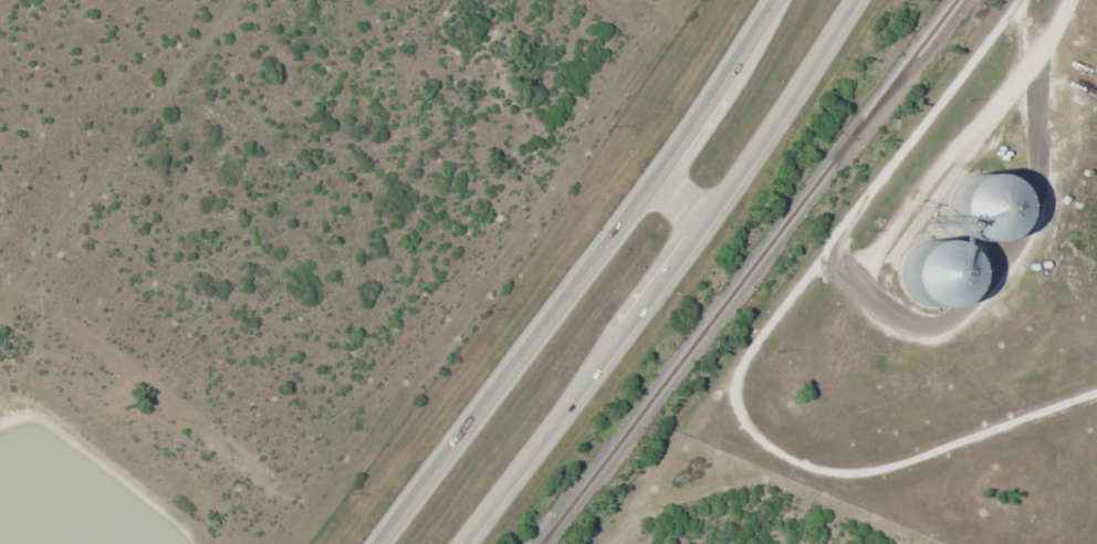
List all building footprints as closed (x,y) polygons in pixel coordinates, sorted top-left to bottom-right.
[(976,242),(992,242),(1005,238),(1016,227),(1021,213),(1021,198),(1014,185),(1002,176),(990,172),(976,174),(964,179),(955,189),(951,201),(951,215),(957,227),(965,237),(976,242)] [(929,311),(943,312),(957,306),(968,295),(972,282),(972,268),(965,254),(953,244),(941,241),(928,242),(916,248),(907,258),(902,270),(902,283),(908,295),(917,305),(929,311)]
